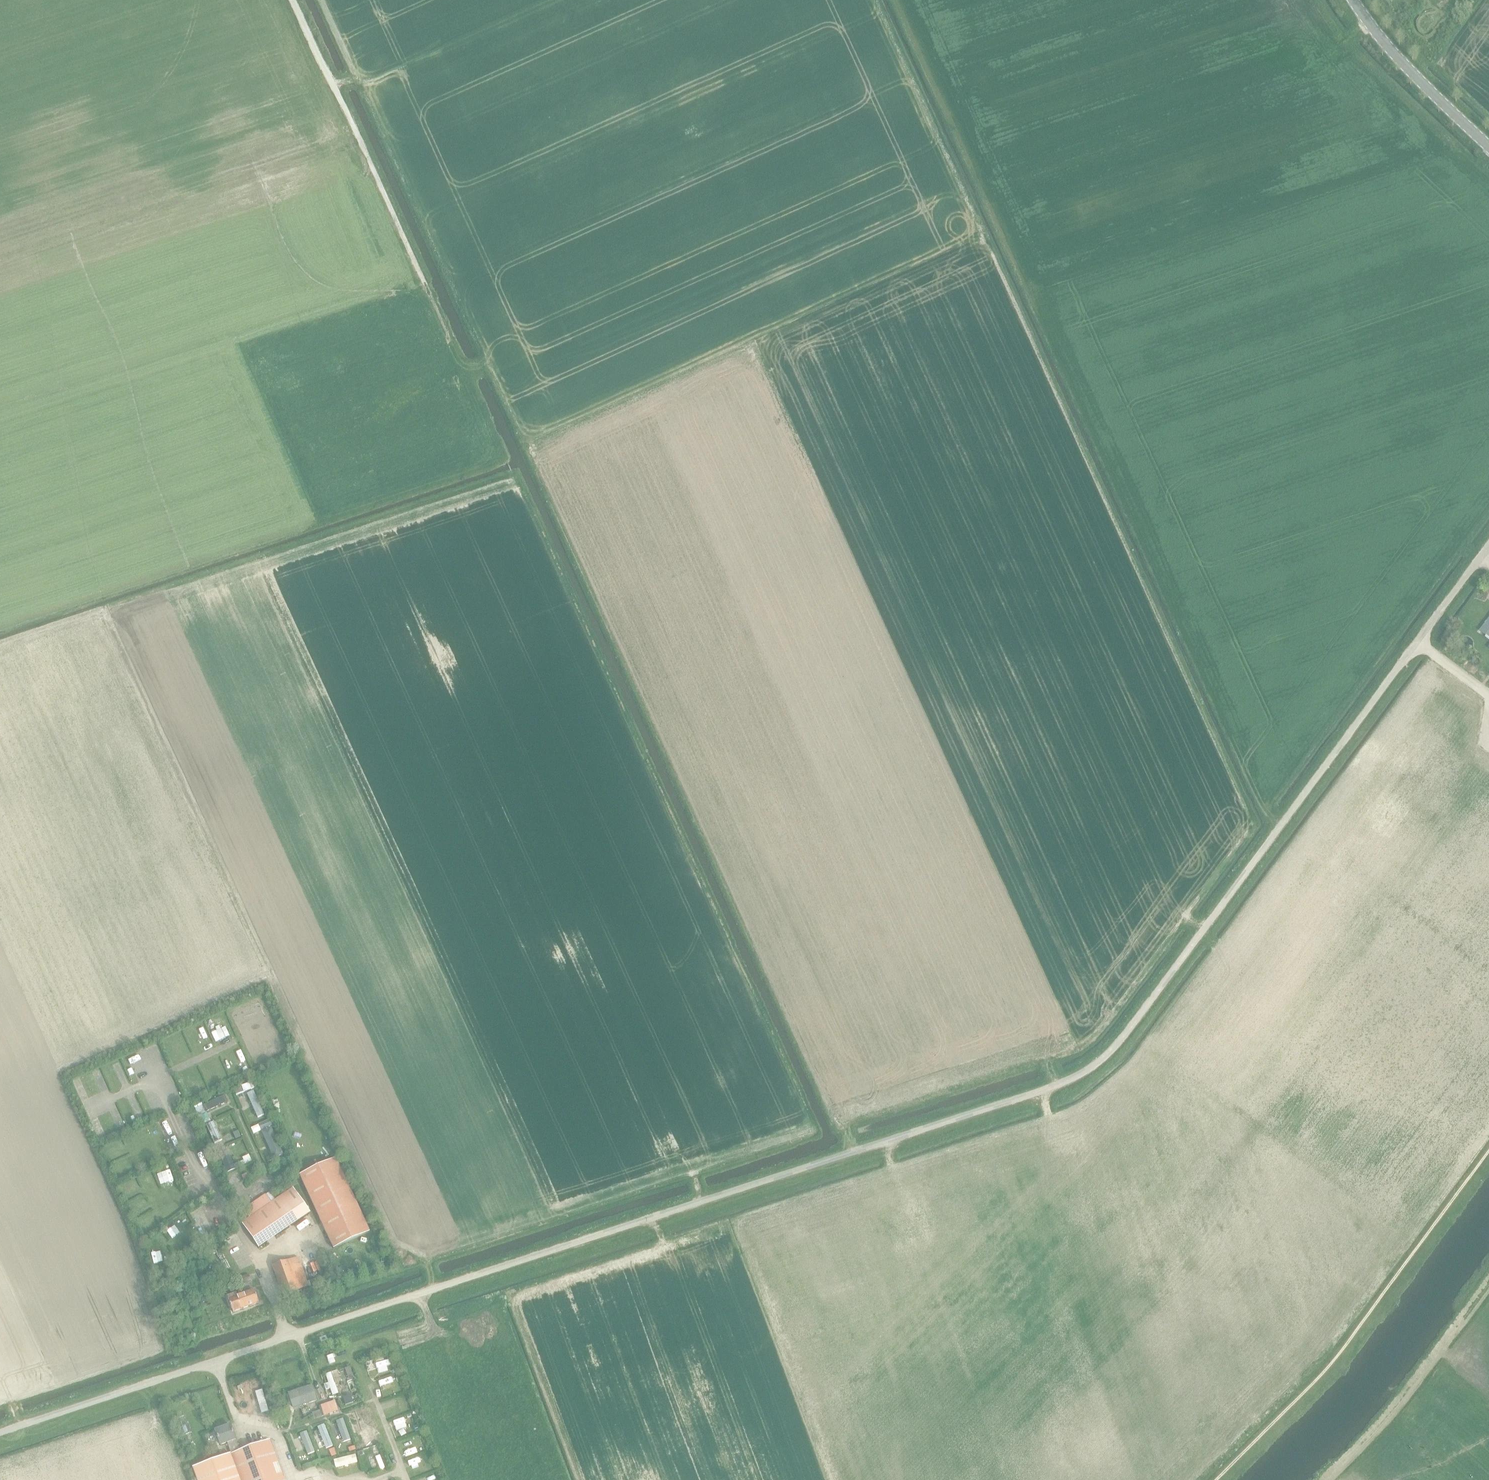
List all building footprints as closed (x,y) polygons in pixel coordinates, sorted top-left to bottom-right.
[(1481,631),(1488,637),(1488,620),(1481,631)] [(248,1084),(255,1081),(253,1076),(246,1078),(248,1084)] [(272,1113),(263,1115),(264,1121),(273,1118),(272,1113)] [(256,1127),(265,1123),(262,1116),(253,1120),(256,1127)] [(262,1131),(273,1158),(286,1153),(274,1125),(262,1131)] [(247,1156),(255,1153),(252,1146),(245,1149),(247,1156)] [(181,1161),(187,1159),(183,1150),(177,1152),(181,1161)] [(299,1174),(333,1248),(370,1231),(336,1157),(299,1174)] [(280,1174),(287,1170),(284,1165),(277,1170),(280,1174)] [(260,1248),(310,1211),(293,1186),(271,1202),(264,1194),(244,1208),(249,1217),(241,1223),(260,1248)] [(173,1229),(180,1223),(175,1217),(169,1223),(173,1229)] [(272,1266),(282,1295),(308,1287),(298,1258),(272,1266)] [(237,1278),(239,1284),(251,1280),(248,1274),(237,1278)] [(233,1312),(258,1303),(254,1290),(236,1296),(235,1292),(227,1294),(233,1312)] [(380,1356),(382,1366),(396,1363),(393,1352),(380,1356)] [(335,1388),(342,1387),(336,1365),(330,1367),(335,1388)] [(386,1378),(397,1375),(396,1369),(384,1373),(386,1378)] [(307,1401),(308,1403),(316,1400),(310,1384),(287,1393),(293,1407),(307,1401)] [(264,1388),(258,1390),(264,1405),(270,1403),(264,1388)] [(405,1392),(408,1402),(415,1400),(412,1390),(405,1392)] [(326,1403),(329,1413),(338,1410),(334,1400),(326,1403)] [(314,1418),(329,1413),(326,1403),(318,1406),(320,1409),(311,1413),(314,1418)] [(366,1404),(356,1407),(363,1427),(373,1424),(366,1404)] [(416,1411),(419,1411),(418,1406),(404,1410),(407,1420),(418,1417),(416,1411)] [(347,1414),(340,1416),(347,1433),(354,1430),(347,1414)] [(328,1418),(317,1422),(321,1430),(324,1428),(330,1440),(337,1437),(328,1418)] [(300,1428),(308,1448),(318,1444),(310,1424),(300,1428)] [(240,1450),(236,1442),(237,1442),(230,1425),(215,1431),(220,1445),(227,1443),(231,1453),(192,1468),(196,1479),(284,1479),(283,1477),(270,1439),(240,1450)] [(286,1439),(290,1448),(295,1446),(292,1437),(286,1439)] [(407,1450),(422,1446),(420,1441),(406,1445),(407,1450)] [(373,1448),(375,1461),(387,1458),(385,1445),(373,1448)] [(340,1452),(341,1459),(362,1454),(360,1448),(340,1452)]
